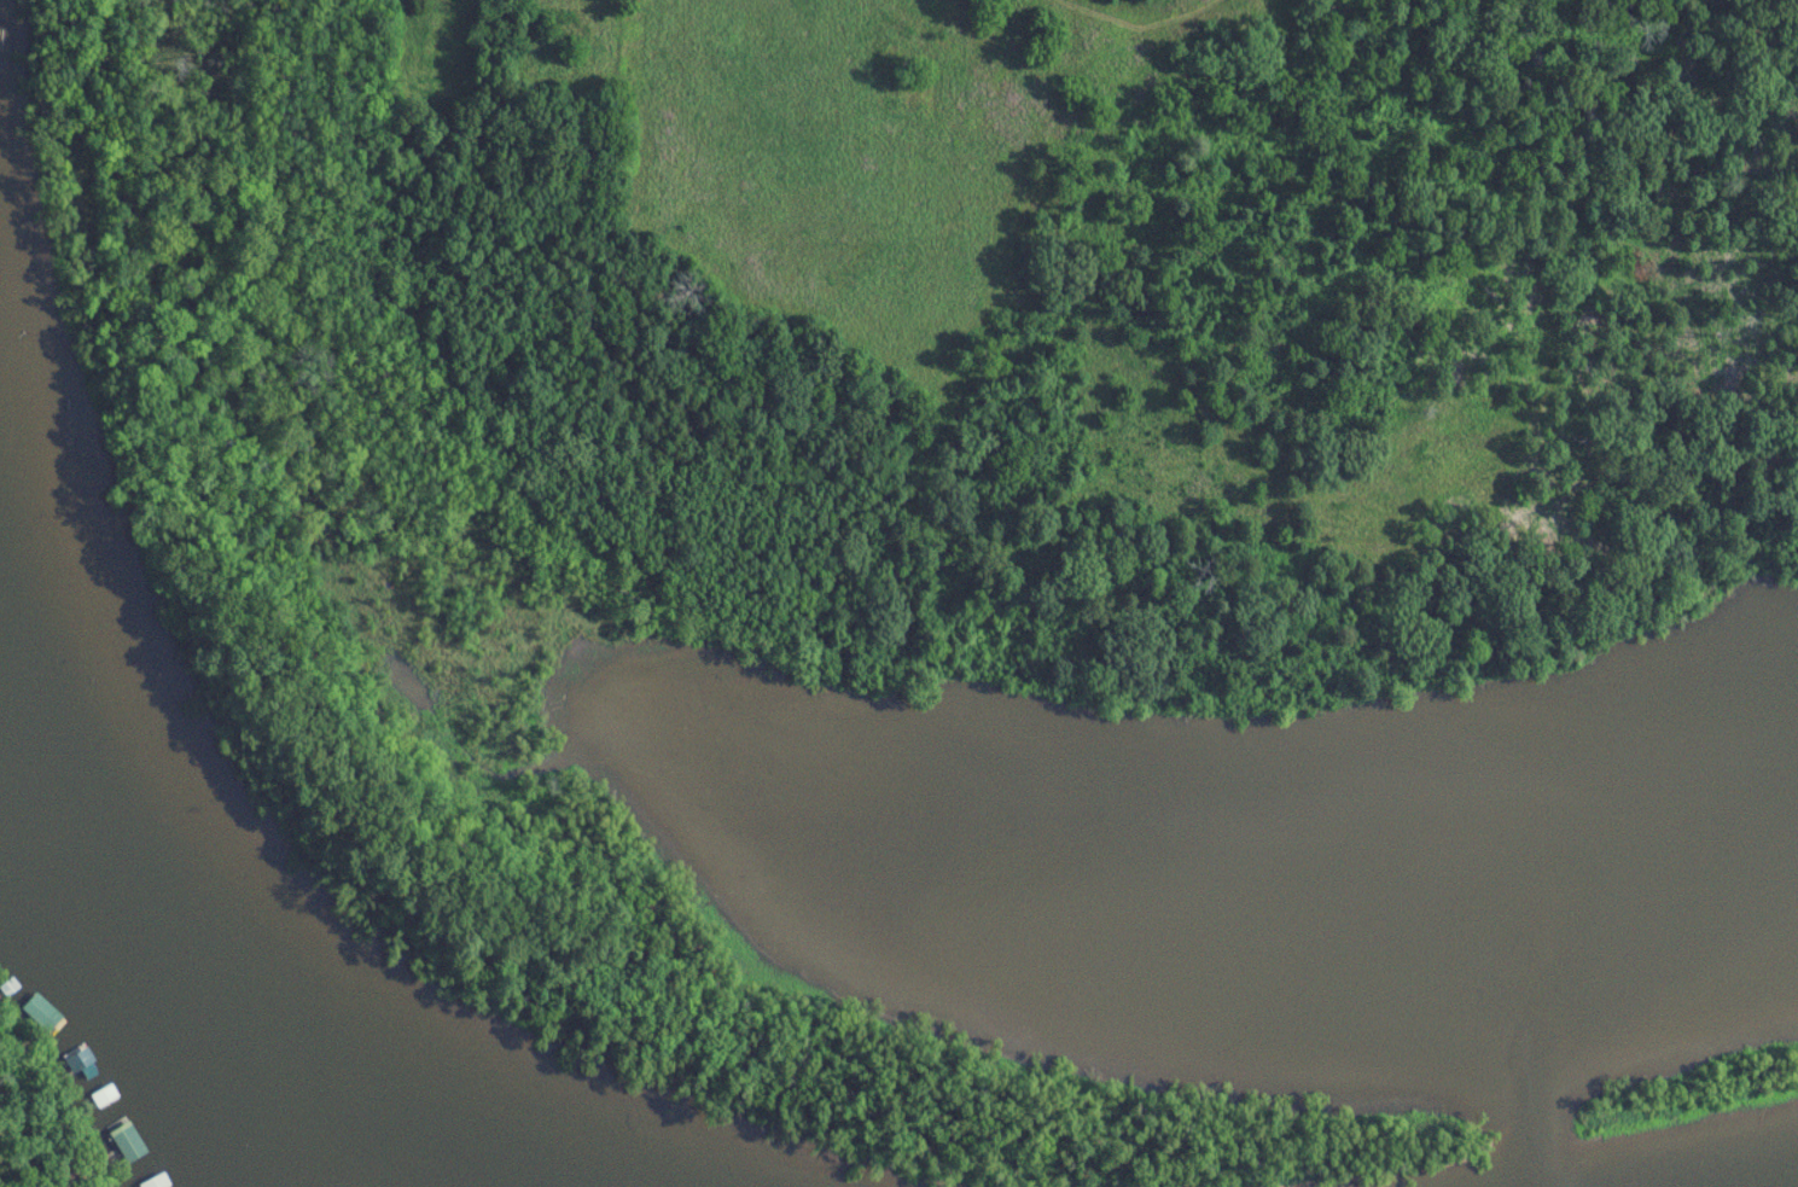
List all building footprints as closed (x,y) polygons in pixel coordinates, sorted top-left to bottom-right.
[(24,1009),(43,1026),(57,1011),(38,994),(24,1009)] [(95,1076),(89,1060),(72,1067),(78,1083),(95,1076)] [(121,1100),(113,1086),(94,1097),(101,1110),(121,1100)] [(111,1135),(132,1165),(150,1153),(130,1122),(111,1135)] [(142,1186),(173,1186),(165,1173),(141,1186),(142,1186)]
